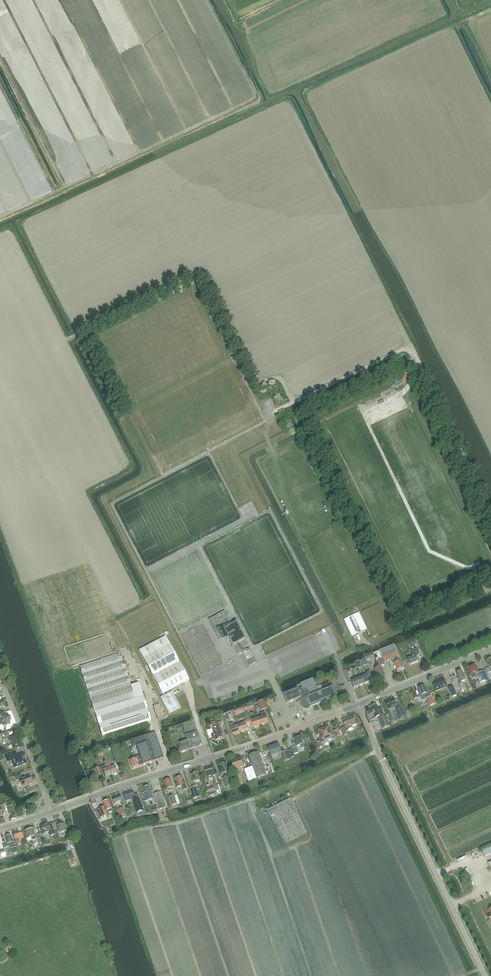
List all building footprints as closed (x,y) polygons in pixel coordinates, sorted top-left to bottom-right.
[(225,611),(208,620),(219,640),(222,638),(223,639),(226,638),(227,639),(229,638),(237,654),(242,652),(249,666),(256,662),(249,648),(245,650),(243,648),(247,646),(235,624),(232,625),(225,611)] [(359,612),(344,620),(352,636),(367,629),(359,612)] [(189,680),(180,663),(165,636),(161,638),(139,650),(162,695),(189,680)] [(397,670),(403,668),(400,661),(399,661),(397,656),(399,656),(394,645),(380,651),(384,662),(394,658),(396,662),(394,663),(397,670)] [(416,656),(420,654),(417,648),(411,651),(413,656),(412,657),(413,657),(408,659),(410,665),(418,662),(416,656)] [(380,653),(374,655),(377,662),(376,662),(379,668),(375,669),(378,678),(385,675),(381,667),(384,665),(382,660),(380,653)] [(95,713),(143,697),(139,683),(131,686),(120,654),(80,667),(95,713)] [(476,665),(468,668),(470,674),(474,673),(475,677),(476,679),(478,678),(480,683),(486,681),(486,682),(490,680),(485,670),(478,673),(477,671),(478,671),(476,665)] [(462,670),(456,673),(460,683),(464,681),(466,680),(465,678),(462,670)] [(362,677),(364,684),(370,682),(370,681),(369,680),(367,675),(362,677)] [(359,686),(364,684),(362,677),(356,679),(359,686)] [(433,683),(434,686),(433,686),(435,691),(440,689),(439,688),(446,684),(443,678),(433,683)] [(310,706),(311,705),(312,706),(313,706),(314,705),(337,695),(333,687),(331,688),(331,686),(330,686),(329,682),(321,685),(322,689),(318,691),(313,679),(300,684),(302,687),(283,695),(287,704),(297,699),(298,701),(298,703),(301,703),(300,704),(301,707),(304,709),(306,709),(309,709),(311,707),(310,706)] [(359,686),(356,679),(351,681),(354,688),(359,686)] [(424,686),(419,688),(420,691),(419,692),(420,696),(424,694),(429,706),(438,703),(434,693),(429,695),(426,688),(425,689),(424,686)] [(451,695),(456,693),(453,686),(448,688),(451,695)] [(169,713),(181,707),(172,691),(160,697),(169,713)] [(148,721),(152,733),(155,732),(143,697),(95,713),(102,736),(148,721)] [(394,699),(385,702),(388,710),(397,706),(394,699)] [(264,700),(257,703),(261,711),(267,709),(264,700)] [(377,705),(371,708),(375,718),(379,716),(380,718),(378,719),(383,729),(390,726),(386,716),(383,717),(383,715),(384,715),(381,708),(378,709),(377,705)] [(401,709),(396,710),(400,719),(405,717),(401,709)] [(5,724),(5,726),(10,724),(9,721),(11,721),(9,716),(7,717),(6,714),(6,715),(5,712),(1,714),(1,715),(0,715),(0,726),(5,724)] [(261,717),(258,718),(261,725),(268,722),(265,712),(261,713),(261,714),(260,714),(261,717)] [(352,729),(351,726),(356,724),(353,717),(347,720),(346,719),(343,721),(346,728),(345,728),(344,727),(341,729),(344,735),(347,734),(346,732),(352,729)] [(216,720),(216,722),(210,724),(212,729),(214,733),(213,734),(212,734),(212,735),(213,738),(213,739),(214,739),(216,739),(216,741),(217,741),(217,742),(220,741),(220,740),(221,740),(220,739),(224,738),(222,730),(220,726),(223,725),(221,718),(216,720)] [(253,727),(261,725),(258,718),(251,721),(251,719),(248,720),(249,724),(251,723),(253,727)] [(238,725),(240,732),(248,729),(246,725),(249,724),(248,720),(244,721),(245,723),(238,725)] [(233,734),(240,732),(238,725),(235,726),(233,722),(229,724),(230,728),(233,734)] [(323,728),(328,739),(331,738),(331,739),(337,737),(341,736),(338,730),(334,731),(335,733),(332,735),(328,726),(323,728)] [(323,728),(318,730),(323,741),(321,742),(321,741),(314,744),(316,750),(323,747),(322,743),(325,742),(325,740),(328,739),(323,728)] [(0,734),(0,735),(2,741),(7,739),(7,738),(9,737),(12,744),(11,745),(12,749),(16,747),(17,748),(20,747),(20,746),(19,742),(18,742),(15,735),(13,730),(0,734)] [(202,745),(197,731),(186,735),(187,740),(184,741),(184,742),(179,743),(179,746),(181,752),(190,749),(190,748),(193,748),(202,745)] [(157,739),(155,732),(152,733),(130,740),(133,747),(136,746),(139,755),(142,765),(143,765),(152,762),(152,761),(155,760),(163,758),(157,739)] [(300,736),(295,738),(298,746),(300,745),(301,749),(304,748),(300,736)] [(278,745),(269,748),(272,755),(278,753),(279,755),(281,754),(283,761),(291,759),(288,750),(281,752),(280,750),(278,745)] [(245,770),(249,781),(266,775),(275,772),(267,749),(258,752),(245,757),(249,768),(245,770)] [(15,752),(6,756),(8,762),(12,760),(15,767),(26,763),(22,754),(16,756),(15,752)] [(138,766),(142,765),(139,755),(135,757),(135,758),(130,760),(132,768),(138,766)] [(244,768),(241,757),(237,759),(238,760),(231,762),(234,770),(240,768),(241,769),(244,768)] [(99,767),(94,769),(97,777),(104,774),(105,777),(106,778),(109,778),(109,776),(111,775),(109,768),(108,766),(107,763),(106,761),(103,762),(104,764),(105,766),(102,767),(99,768),(99,767)] [(226,773),(229,772),(226,762),(220,764),(221,769),(220,770),(221,774),(223,774),(223,776),(226,776),(226,773)] [(115,766),(109,768),(111,775),(117,773),(115,766)] [(215,775),(215,772),(213,766),(205,769),(206,775),(207,775),(208,777),(215,775)] [(194,783),(200,781),(197,772),(192,773),(193,774),(191,774),(194,783)] [(22,787),(32,783),(29,776),(22,778),(21,775),(15,777),(16,781),(19,780),(22,787)] [(231,775),(228,776),(223,778),(226,787),(231,786),(234,784),(231,775)] [(176,778),(177,782),(175,783),(176,787),(179,787),(182,786),(183,790),(187,789),(186,786),(184,780),(183,780),(182,776),(176,778)] [(172,788),(173,787),(171,779),(165,781),(167,789),(168,789),(169,791),(172,790),(172,788)] [(218,785),(207,788),(209,795),(216,793),(215,791),(219,790),(218,785)] [(145,793),(143,794),(144,797),(145,802),(152,799),(151,795),(152,795),(149,786),(147,787),(146,786),(145,787),(144,788),(143,788),(145,793)] [(126,801),(132,799),(137,813),(143,811),(140,799),(136,800),(133,791),(123,794),(126,801)] [(166,807),(165,803),(161,792),(154,794),(157,806),(159,810),(162,809),(162,811),(167,810),(166,807)] [(121,805),(124,804),(120,795),(112,798),(114,805),(120,802),(121,805)] [(267,810),(285,845),(308,833),(290,799),(267,810)] [(104,807),(97,809),(101,818),(109,815),(108,812),(112,811),(112,809),(109,800),(103,802),(104,806),(103,807),(104,807)] [(125,811),(123,808),(117,810),(121,818),(126,816),(127,817),(129,816),(127,810),(125,811)] [(51,823),(54,831),(57,830),(58,834),(67,831),(64,824),(60,825),(59,821),(51,823)] [(55,835),(54,831),(51,823),(48,824),(40,826),(43,834),(49,833),(50,837),(55,835)] [(31,830),(30,829),(27,830),(27,831),(25,831),(27,839),(31,837),(32,840),(36,839),(33,829),(31,830)] [(19,839),(23,838),(21,831),(13,834),(16,844),(20,843),(19,839)] [(5,836),(7,844),(3,845),(4,848),(15,845),(14,841),(12,841),(11,834),(5,836)] [(482,851),(485,856),(490,853),(490,847),(482,851)]
